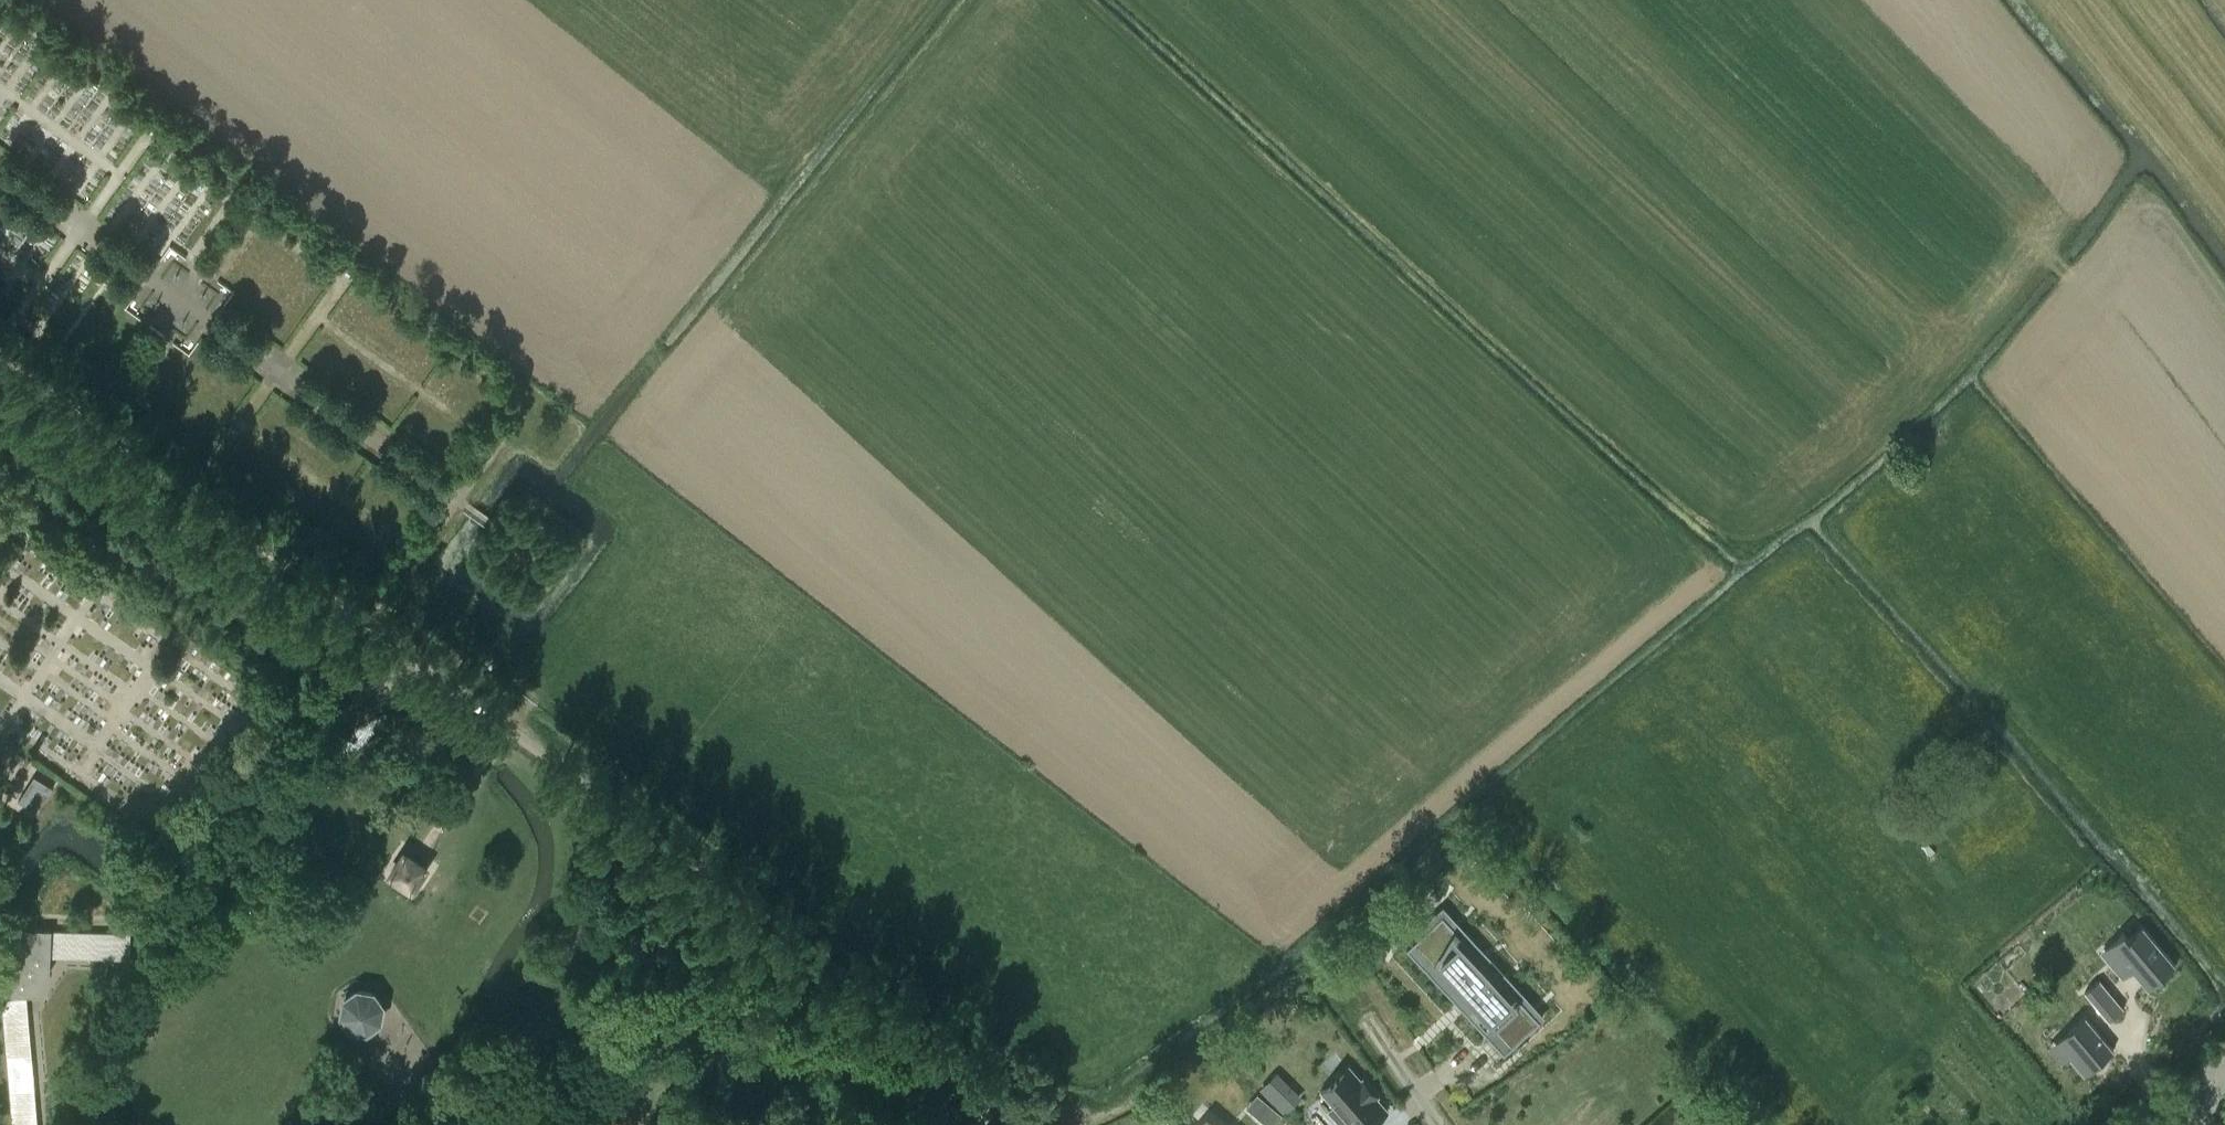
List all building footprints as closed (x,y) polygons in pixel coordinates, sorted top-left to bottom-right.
[(54,787),(35,775),(19,799),(33,809),(37,812),(54,787)] [(1928,842),(1922,848),(1929,856),(1935,851),(1928,842)] [(403,847),(385,875),(414,894),(432,865),(419,857),(403,847)] [(1443,915),(1407,949),(1458,1003),(1465,996),(1473,1004),(1481,997),(1486,1003),(1482,1007),(1494,1020),(1498,1016),(1503,1021),(1488,1036),(1504,1054),(1540,1020),(1500,977),(1485,991),(1471,976),(1486,962),(1443,915)] [(0,963),(0,997),(1,997),(13,1124),(38,1124),(27,994),(37,994),(50,973),(51,956),(130,958),(130,932),(53,930),(52,929),(22,928),(0,963)] [(2125,951),(2108,966),(2128,990),(2133,986),(2150,1007),(2177,984),(2144,945),(2130,957),(2125,951)] [(348,986),(333,999),(333,1015),(344,1030),(364,1032),(381,1019),(383,1003),(369,988),(348,986)] [(2097,994),(2083,1005),(2095,1019),(2106,1032),(2120,1021),(2097,994)] [(2083,1029),(2056,1052),(2084,1085),(2111,1062),(2083,1029)] [(1322,1091),(1335,1105),(1329,1110),(1342,1124),(1347,1119),(1353,1124),(1371,1124),(1387,1111),(1349,1067),(1327,1086),(1322,1091)] [(1262,1086),(1287,1111),(1304,1094),(1279,1069),(1262,1086)] [(1272,1124),(1274,1124),(1285,1113),(1259,1092),(1248,1105),(1272,1124)]
